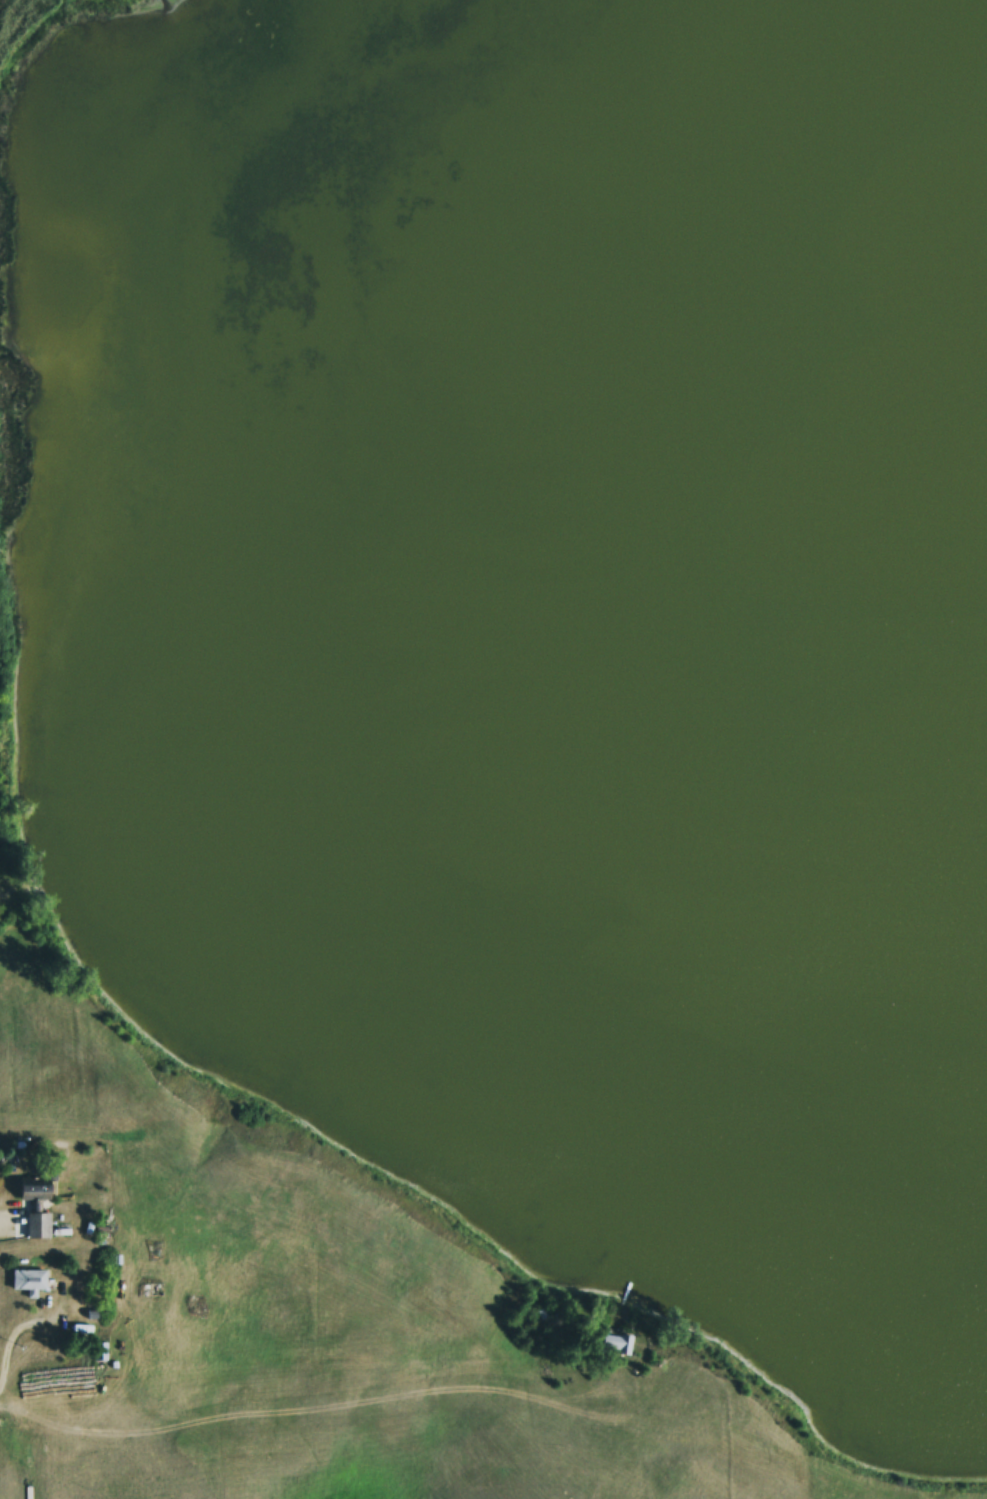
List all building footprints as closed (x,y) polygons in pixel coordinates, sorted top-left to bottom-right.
[(49,1238),(48,1209),(46,1209),(45,1178),(18,1179),(19,1211),(18,1211),(19,1239),(49,1238)] [(26,1299),(34,1299),(34,1290),(44,1290),(44,1270),(10,1270),(10,1290),(26,1290),(26,1299)] [(600,1341),(589,1341),(589,1353),(629,1353),(629,1336),(600,1336),(600,1341)] [(93,1360),(103,1360),(103,1344),(93,1344),(93,1360)]
